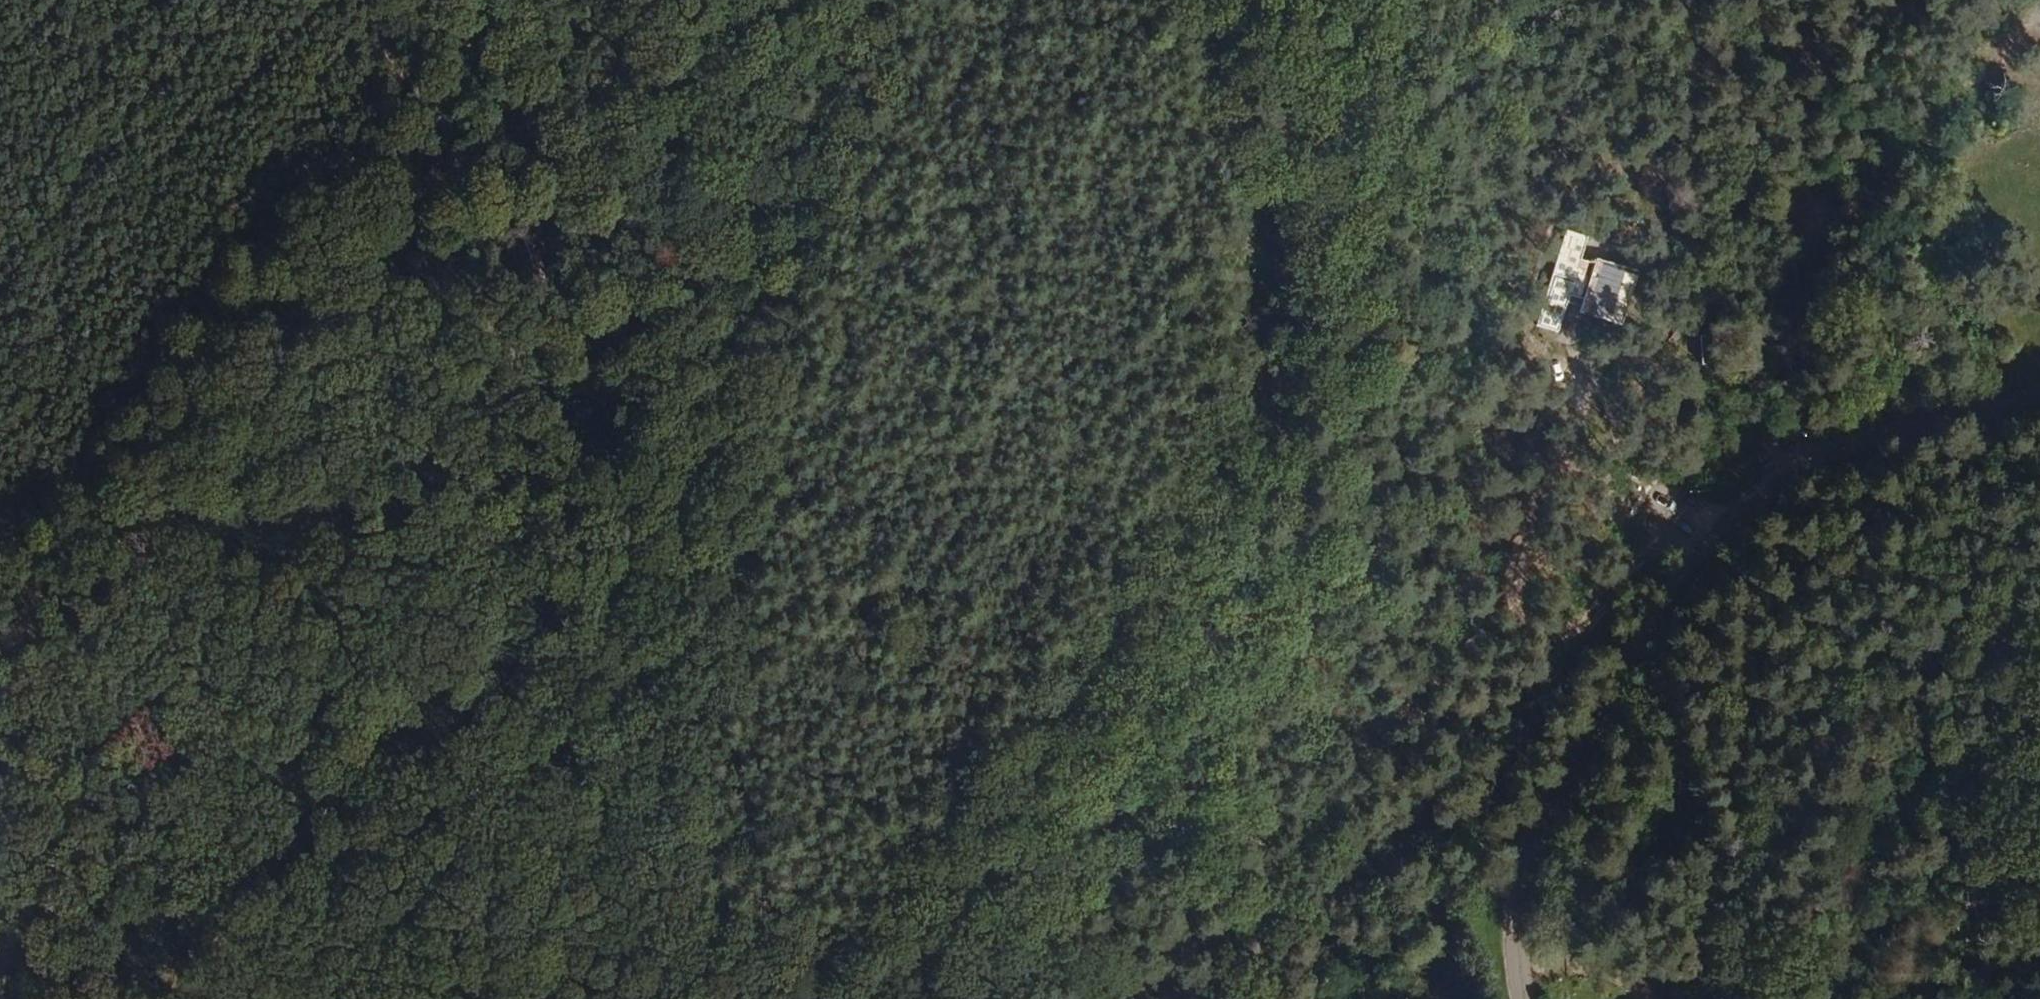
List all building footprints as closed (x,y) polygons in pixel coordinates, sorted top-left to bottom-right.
[(1561,229),(1537,325),(1560,331),(1566,309),(1619,322),(1632,268),(1581,256),(1586,236),(1561,229)]
